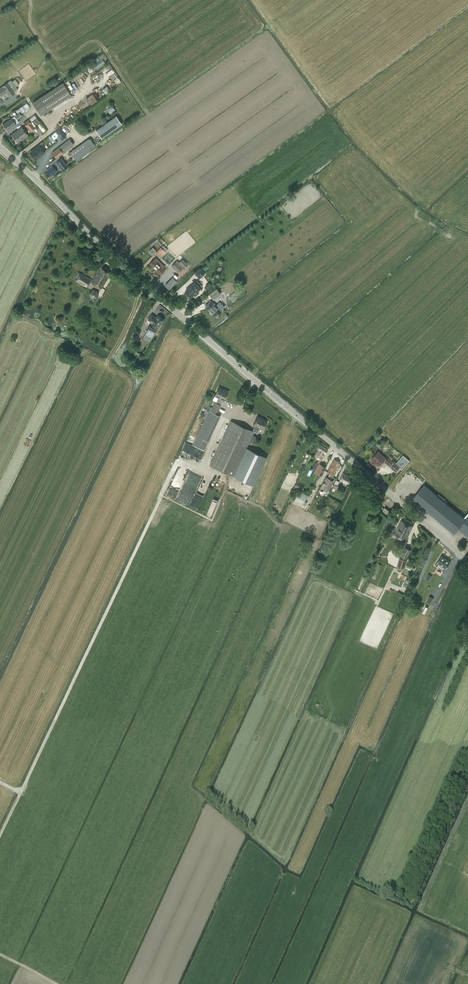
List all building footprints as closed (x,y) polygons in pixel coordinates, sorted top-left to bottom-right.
[(98,69),(106,63),(103,59),(95,64),(98,69)] [(15,92),(7,82),(2,86),(0,87),(0,95),(1,96),(7,92),(10,96),(15,92)] [(72,95),(63,82),(33,102),(41,115),(72,95)] [(86,98),(90,103),(97,99),(93,93),(86,98)] [(110,114),(115,110),(112,105),(107,109),(110,114)] [(15,116),(3,124),(7,130),(19,122),(17,119),(15,116)] [(102,138),(122,124),(116,116),(96,130),(102,138)] [(30,131),(35,128),(34,127),(31,122),(29,119),(24,123),(30,131)] [(17,142),(28,135),(22,127),(12,134),(17,142)] [(91,138),(70,150),(76,160),(97,147),(91,138)] [(63,153),(74,144),(69,139),(52,153),(56,158),(59,156),(64,153),(63,153)] [(30,153),(35,159),(45,152),(40,145),(30,153)] [(60,170),(66,165),(59,156),(56,158),(51,163),(53,165),(47,170),(51,175),(53,174),(54,173),(54,174),(57,172),(56,171),(59,169),(60,170)] [(163,271),(162,269),(163,268),(164,266),(155,258),(149,264),(157,271),(160,274),(163,271)] [(177,261),(172,266),(178,273),(187,264),(182,259),(179,263),(177,261)] [(102,288),(110,273),(100,267),(93,280),(91,279),(91,280),(81,273),(76,281),(87,287),(90,281),(91,282),(92,282),(102,288)] [(205,273),(200,268),(195,273),(200,278),(205,273)] [(165,284),(169,289),(177,281),(173,276),(165,284)] [(202,287),(197,281),(185,291),(191,297),(202,287)] [(92,289),(89,295),(96,299),(99,292),(92,289)] [(219,293),(216,289),(210,295),(213,298),(219,293)] [(216,317),(222,310),(210,301),(205,307),(216,317)] [(148,319),(152,322),(151,323),(157,328),(164,320),(158,315),(156,318),(151,315),(148,319)] [(152,329),(148,328),(143,338),(151,341),(156,331),(152,329)] [(218,397),(213,408),(218,411),(221,405),(223,400),(224,400),(228,392),(225,390),(224,391),(219,388),(215,396),(218,397)] [(208,441),(220,416),(209,410),(197,436),(208,441)] [(253,431),(254,432),(257,433),(260,428),(263,429),(267,421),(261,419),(261,418),(258,416),(254,424),(255,425),(253,431)] [(210,465),(234,476),(253,485),(267,457),(247,448),(254,432),(253,431),(231,421),(210,465)] [(325,453),(327,449),(320,445),(318,449),(314,456),(319,458),(317,462),(316,462),(312,471),(321,476),(326,467),(319,463),(321,459),(321,460),(325,453)] [(384,463),(385,462),(387,460),(378,452),(372,458),(372,459),(373,458),(370,461),(375,465),(377,463),(379,465),(382,462),(383,463),(384,463)] [(396,472),(399,467),(388,458),(387,460),(385,462),(389,466),(391,468),(396,472)] [(338,467),(337,467),(339,468),(341,465),(339,464),(340,463),(334,460),(332,464),(338,467)] [(338,467),(332,464),(327,472),(331,474),(330,476),(332,477),(337,467),(338,467)] [(400,480),(408,487),(416,478),(408,470),(400,480)] [(346,486),(350,476),(343,473),(339,480),(344,482),(343,484),(346,486)] [(187,475),(177,501),(190,505),(199,480),(187,475)] [(328,491),(333,480),(326,477),(321,487),(328,491)] [(413,499),(454,533),(458,528),(467,536),(467,512),(464,518),(424,485),(413,499)] [(238,490),(236,493),(247,498),(249,495),(238,490)] [(303,504),(308,495),(299,490),(294,500),(303,504)] [(406,540),(413,526),(401,521),(394,535),(406,540)] [(406,559),(411,550),(406,547),(401,556),(406,559)] [(437,566),(439,564),(446,568),(448,565),(449,566),(450,563),(450,562),(442,556),(437,562),(435,565),(437,566)] [(401,559),(398,568),(403,570),(406,560),(401,559)] [(410,586),(412,582),(406,579),(403,586),(406,587),(407,585),(410,586)]
